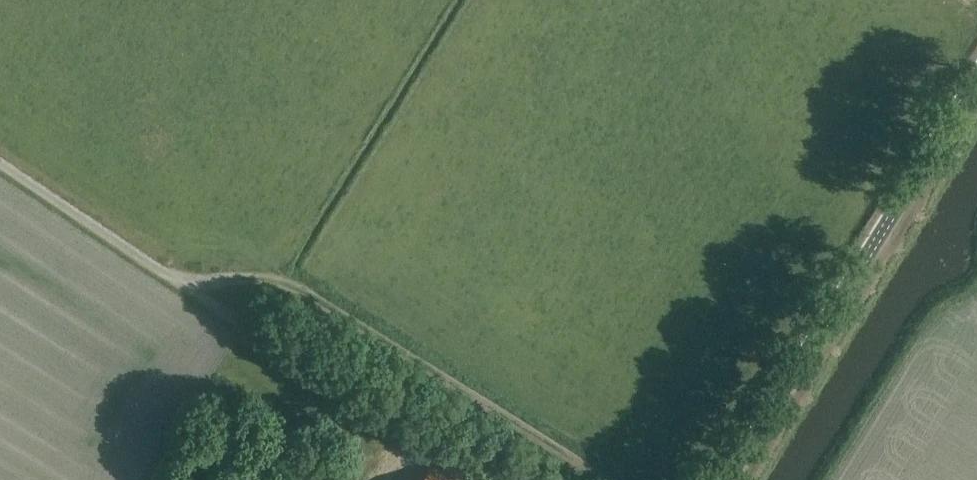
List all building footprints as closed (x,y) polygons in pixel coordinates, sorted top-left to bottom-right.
[(430,468),(422,479),(450,479),(430,468)]
